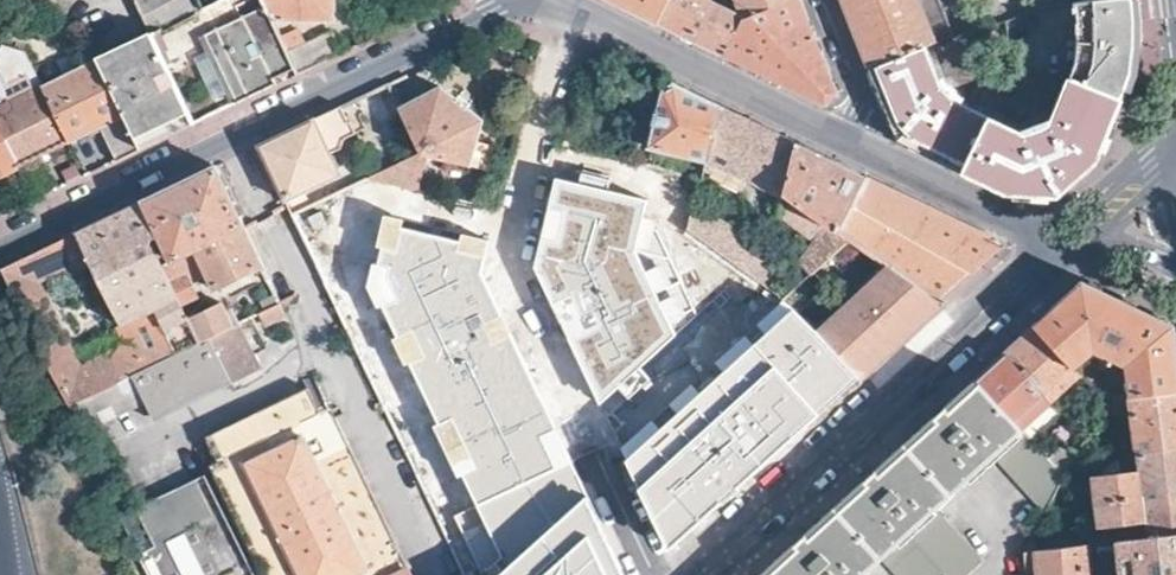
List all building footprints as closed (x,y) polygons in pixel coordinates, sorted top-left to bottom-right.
[(144,21),(160,15),(160,14),(161,15),(164,22),(188,11),(183,0),(134,0),(144,21)] [(148,30),(189,124),(245,97),(298,72),(288,50),(273,19),(264,0),(211,0),(203,4),(188,11),(164,22),(148,30)] [(273,19),(333,18),(333,0),(264,0),(273,19)] [(623,5),(657,21),(667,0),(613,0),(623,5)] [(657,21),(692,38),(723,54),(740,15),(729,11),(717,5),(715,0),(667,0),(657,21)] [(723,54),(741,63),(810,96),(825,103),(838,90),(802,0),(778,0),(740,15),(723,54)] [(740,15),(778,0),(734,0),(740,15)] [(935,41),(919,0),(843,0),(852,23),(870,67),(874,65),(925,45),(935,41)] [(1132,0),(1081,0),(1073,1),(1074,11),(1079,11),(1081,31),(1076,73),(1121,98),(1131,71),(1134,44),(1135,43),(1132,4),(1132,0)] [(288,50),(298,72),(341,52),(330,29),(288,50)] [(94,56),(96,58),(122,113),(139,148),(164,136),(189,124),(148,30),(94,56)] [(18,163),(72,137),(45,83),(26,48),(1,43),(0,45),(0,65),(8,81),(0,85),(0,128),(18,163)] [(1094,164),(1121,98),(1076,73),(1057,123),(1050,124),(1047,118),(1031,124),(1032,131),(1026,132),(955,97),(954,96),(954,95),(954,94),(956,91),(956,90),(956,89),(956,88),(945,82),(941,88),(925,45),(874,65),(870,67),(883,99),(897,136),(906,140),(1007,192),(1059,195),(1078,179),(1094,164)] [(990,65),(985,48),(968,53),(973,70),(990,65)] [(96,58),(45,83),(72,137),(122,113),(96,58)] [(719,104),(672,81),(662,87),(647,143),(693,157),(689,176),(700,179),(719,104)] [(419,150),(371,175),(417,187),(423,154),(478,164),(483,140),(475,138),(480,117),(441,85),(441,84),(440,84),(439,84),(438,84),(397,104),(419,150)] [(761,124),(719,104),(700,179),(699,185),(706,188),(707,188),(707,187),(708,186),(711,178),(773,203),(797,141),(761,124)] [(346,120),(338,105),(324,112),(314,117),(258,143),(287,203),(292,214),(338,191),(347,187),(330,150),(339,146),(342,136),(354,131),(348,119),(346,120)] [(0,128),(0,171),(18,163),(0,128)] [(832,158),(797,141),(773,203),(824,235),(838,238),(867,175),(832,158)] [(244,224),(215,164),(210,166),(175,182),(142,198),(159,234),(172,259),(244,224)] [(838,238),(845,243),(863,253),(889,268),(941,302),(968,277),(995,253),(998,251),(1000,247),(1001,244),(1001,240),(867,175),(838,238)] [(600,398),(673,336),(631,258),(643,202),(558,181),(541,267),(600,398)] [(118,322),(177,295),(162,264),(149,239),(159,234),(142,198),(111,213),(75,231),(88,259),(118,322)] [(767,256),(695,200),(687,228),(737,265),(764,285),(767,256)] [(824,235),(773,203),(773,210),(819,241),(824,235)] [(177,295),(182,304),(199,296),(193,281),(207,275),(214,288),(263,265),(244,224),(172,259),(162,264),(177,295)] [(390,225),(376,287),(506,567),(497,574),(622,574),(480,273),(486,248),(390,225)] [(135,372),(176,352),(154,307),(125,337),(128,342),(81,364),(40,277),(60,267),(66,270),(88,259),(75,231),(33,250),(3,265),(64,400),(70,398),(135,372)] [(782,289),(789,297),(814,273),(845,243),(838,238),(824,235),(819,241),(782,289)] [(845,243),(814,273),(827,286),(836,278),(837,278),(837,277),(837,276),(832,270),(847,255),(854,262),(863,253),(845,243)] [(849,305),(820,332),(859,376),(900,339),(941,302),(889,268),(869,287),(865,283),(859,288),(863,292),(854,300),(850,296),(845,300),(849,305)] [(789,297),(784,301),(799,313),(827,286),(814,273),(789,297)] [(1033,327),(1079,371),(1098,354),(1115,362),(1127,367),(1129,368),(1130,369),(1130,370),(1131,371),(1134,397),(1175,391),(1175,341),(1174,327),(1174,326),(1174,325),(1173,325),(1172,325),(1167,322),(1128,304),(1083,282),(1033,327)] [(784,301),(771,291),(764,300),(777,311),(784,301)] [(176,352),(199,340),(188,316),(182,304),(177,295),(118,322),(125,337),(154,307),(176,352)] [(199,340),(232,325),(220,301),(188,316),(199,340)] [(281,302),(259,312),(264,323),(283,314),(283,313),(283,312),(283,311),(280,305),(282,304),(281,302)] [(859,376),(820,332),(799,313),(632,460),(671,546),(859,376)] [(176,352),(135,372),(148,400),(154,414),(228,379),(230,382),(259,368),(237,322),(232,325),(199,340),(176,352)] [(1004,353),(1051,403),(1073,383),(1081,391),(1082,392),(1083,391),(1092,383),(1079,371),(1033,327),(1019,340),(1004,353)] [(989,367),(974,381),(1021,434),(1031,426),(1028,423),(1051,403),(1004,353),(989,367)] [(1079,371),(1092,383),(1100,376),(1115,362),(1098,354),(1079,371)] [(70,398),(90,427),(148,400),(135,372),(70,398)] [(1100,376),(1092,383),(1103,394),(1110,388),(1100,376)] [(882,557),(898,574),(938,574),(941,573),(943,574),(967,574),(981,561),(934,509),(994,456),(1046,513),(1066,478),(1021,434),(974,381),(928,422),(865,479),(783,553),(763,572),(766,574),(863,574),(882,557)] [(335,416),(332,416),(316,383),(256,412),(257,415),(207,439),(222,471),(212,476),(260,574),(410,574),(335,416)] [(1096,423),(1092,430),(1116,429),(1117,428),(1116,415),(1130,413),(1129,403),(1134,403),(1140,451),(1175,446),(1175,391),(1134,397),(1109,400),(1096,423)] [(1074,427),(1086,440),(1092,430),(1096,423),(1088,415),(1074,427)] [(1175,532),(1175,446),(1140,451),(1126,453),(1127,460),(1141,458),(1143,477),(1096,484),(1101,526),(1147,519),(1148,519),(1149,520),(1150,521),(1150,530),(1133,533),(1132,528),(1117,530),(1118,540),(1175,532)] [(204,475),(140,505),(122,514),(121,514),(120,515),(120,516),(120,517),(149,574),(252,574),(204,475)] [(1118,540),(1122,574),(1175,574),(1175,532),(1118,540)] [(1085,544),(1024,553),(1025,570),(1039,568),(1040,574),(1089,574),(1085,544)]
